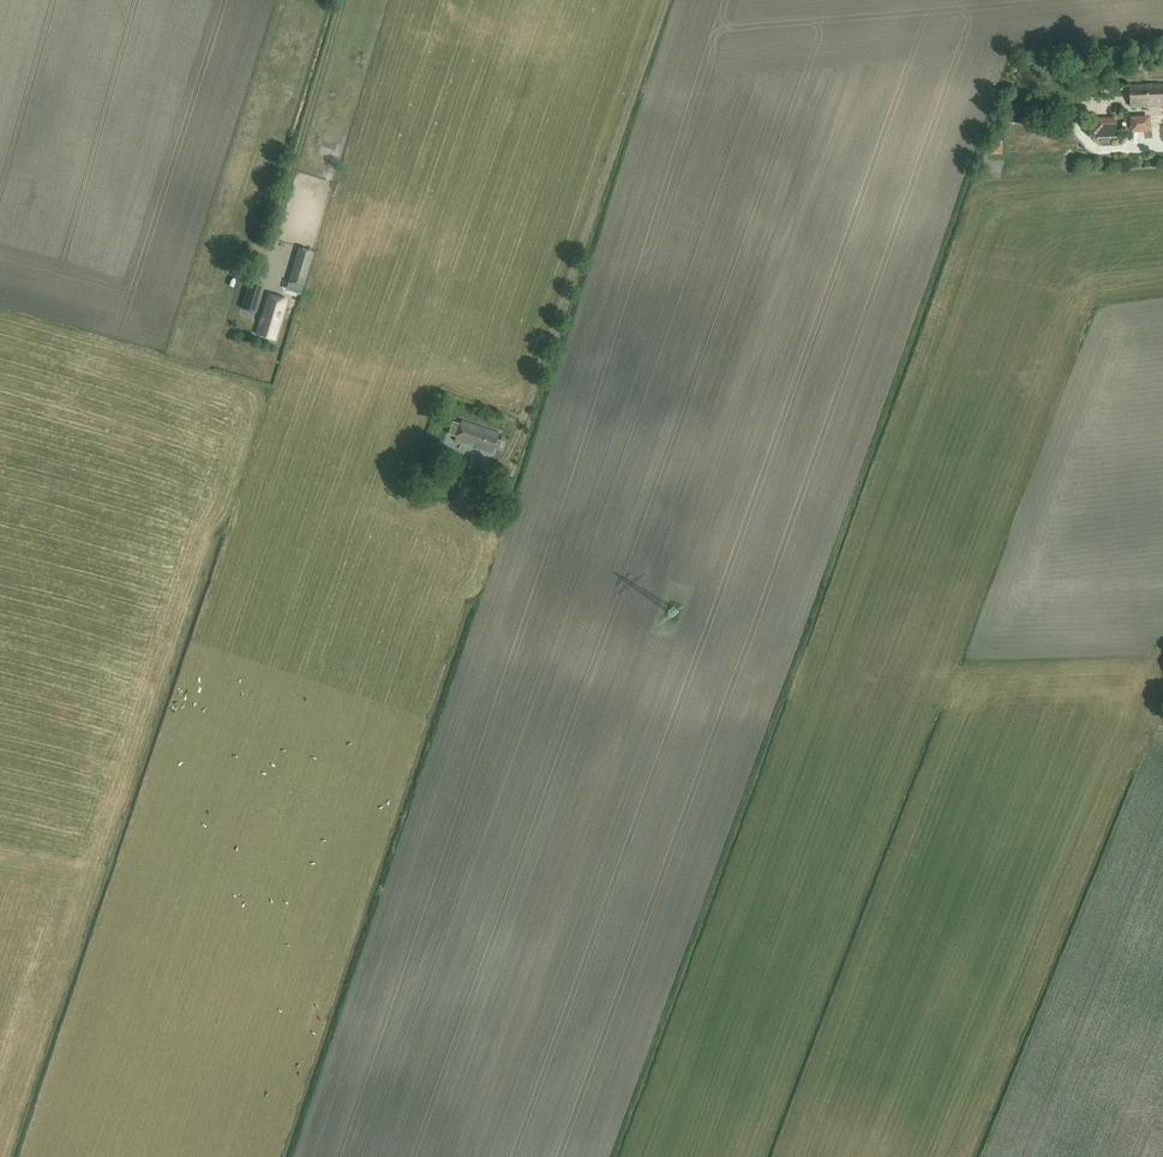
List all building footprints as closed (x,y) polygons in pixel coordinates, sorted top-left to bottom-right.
[(1159,104),(1159,105),(1162,105),(1162,84),(1130,85),(1131,104),(1159,104)] [(1007,101),(1004,113),(1010,113),(1016,112),(1017,106),(1012,101),(1007,101)] [(1130,116),(1131,132),(1152,131),(1151,115),(1130,116)] [(1096,119),(1093,119),(1094,133),(1118,132),(1117,117),(1096,118),(1096,119)] [(1003,151),(1002,138),(993,138),(993,152),(1003,151)] [(290,274),(305,279),(314,252),(299,247),(290,274)] [(244,302),(258,305),(264,286),(249,282),(244,302)] [(269,293),(257,333),(275,338),(287,298),(269,293)] [(492,453),(500,432),(462,420),(455,440),(492,453)]
